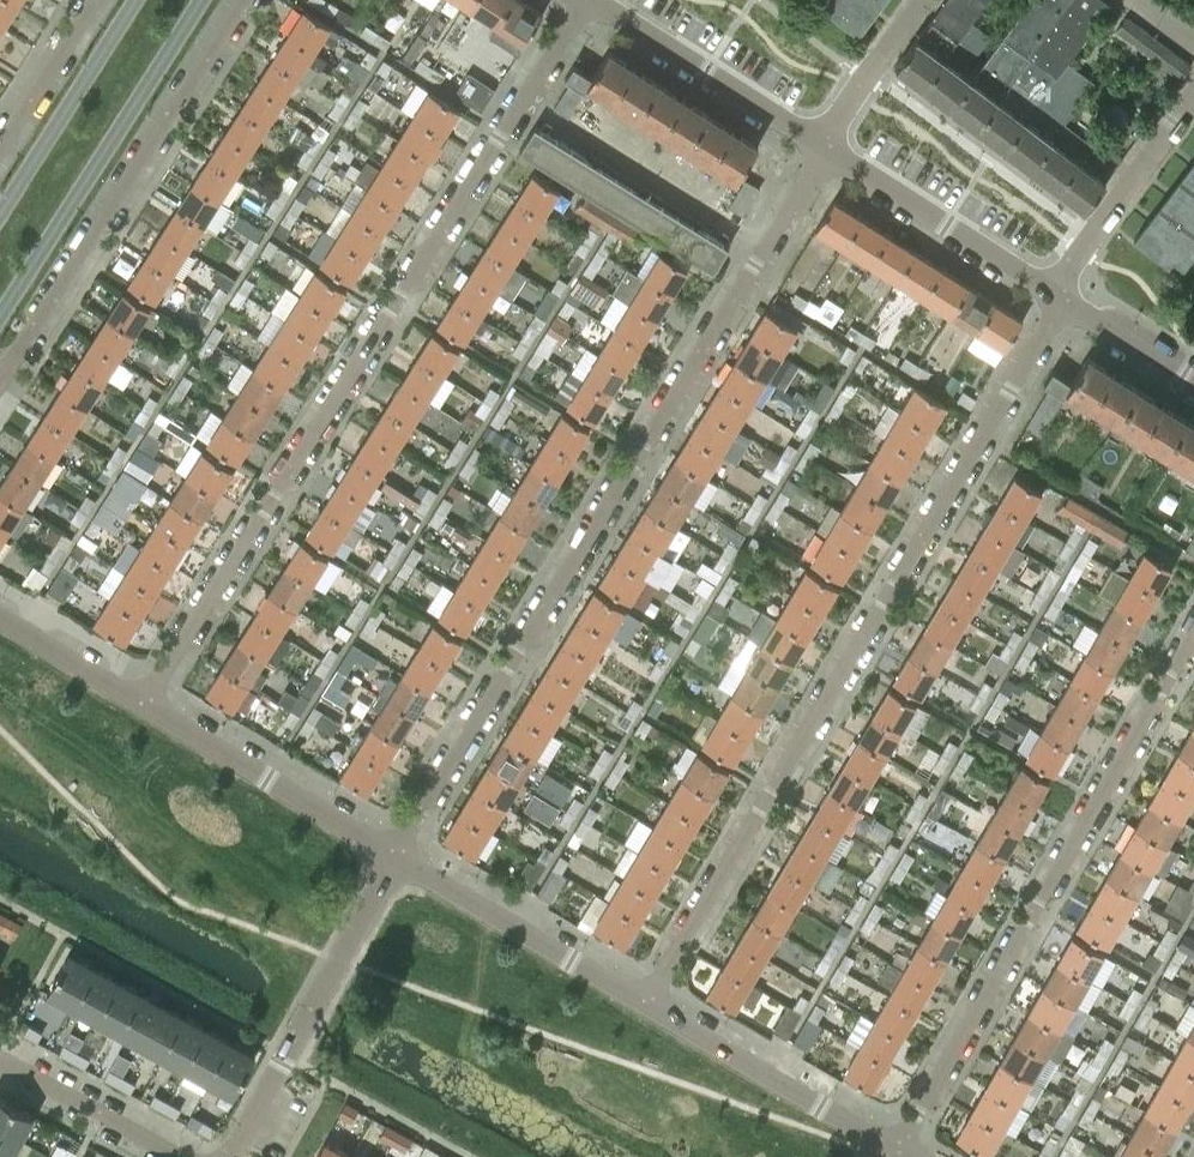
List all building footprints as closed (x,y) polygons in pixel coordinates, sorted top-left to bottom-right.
[(4,28),(20,3),(14,0),(0,0),(0,25),(4,28)] [(325,0),(307,0),(320,8),(325,0)] [(320,8),(333,16),(338,7),(327,0),(325,0),(320,8)] [(475,0),(454,0),(469,9),(475,0)] [(512,0),(475,0),(469,9),(496,26),(512,0)] [(496,26),(523,44),(541,15),(518,0),(512,0),(496,26)] [(828,2),(823,9),(857,34),(883,0),(826,0),(828,2)] [(986,2),(987,0),(946,0),(896,66),(921,86),(942,59),(971,21),(986,2)] [(1014,78),(1030,57),(1072,0),(1030,0),(969,80),(949,107),(976,127),(1014,78)] [(1030,57),(1057,77),(1068,63),(1100,19),(1110,5),(1104,0),(1072,0),(1030,57)] [(287,36),(314,53),(330,28),(304,11),(287,36)] [(418,32),(403,57),(411,63),(427,38),(440,16),(432,12),(420,33),(418,32)] [(1138,26),(1126,17),(1116,31),(1128,40),(1138,26)] [(991,36),(971,21),(942,59),(921,86),(949,107),(969,80),(962,74),(991,36)] [(373,42),(378,33),(366,25),(360,34),(373,42)] [(1165,46),(1138,26),(1128,40),(1155,60),(1165,46)] [(378,33),(373,42),(386,50),(391,41),(378,33)] [(287,36),(271,61),(298,78),(314,53),(287,36)] [(1165,46),(1155,60),(1180,79),(1191,65),(1165,46)] [(359,63),(369,69),(377,55),(368,50),(359,63)] [(650,78),(629,65),(607,51),(590,78),(572,67),(565,78),(570,81),(585,90),(734,184),(758,146),(736,132),(714,118),(693,105),(672,92),(650,78)] [(354,63),(343,55),(336,66),(347,74),(354,63)] [(384,78),(392,65),(383,59),(375,73),(384,78)] [(427,76),(432,67),(420,59),(414,68),(427,76)] [(256,86),(282,103),(298,78),(271,61),(256,86)] [(1003,148),(1031,169),(1052,141),(1075,110),(1095,83),(1068,63),(1057,77),(1041,98),(1034,108),(1003,148)] [(432,67),(427,76),(439,84),(445,75),(432,67)] [(467,73),(454,94),(481,112),(494,91),(467,73)] [(1003,148),(1034,108),(1041,98),(1014,78),(976,127),(1003,148)] [(570,81),(565,89),(579,99),(585,90),(570,81)] [(345,106),(353,94),(344,88),(343,89),(335,84),(328,96),(336,100),(345,106)] [(256,86),(240,110),(266,127),(282,103),(256,86)] [(565,89),(559,98),(574,107),(579,99),(565,89)] [(413,116),(443,135),(459,109),(429,91),(413,116)] [(351,110),(360,116),(368,103),(359,98),(351,110)] [(574,107),(559,98),(554,107),(568,116),(574,107)] [(345,106),(336,100),(328,113),(337,119),(345,106)] [(224,135),(251,152),(266,127),(240,110),(224,135)] [(351,110),(343,123),(352,129),(360,116),(351,110)] [(1075,110),(1052,141),(1031,169),(1058,189),(1097,137),(1102,131),(1075,110)] [(443,135),(413,116),(398,140),(428,159),(443,135)] [(729,246),(535,125),(520,149),(586,190),(648,229),(714,270),(729,246)] [(288,139),(305,150),(313,137),(296,126),(288,139)] [(224,135),(208,160),(235,177),(251,152),(224,135)] [(314,156),(322,143),(313,137),(305,150),(314,156)] [(1058,189),(1084,209),(1105,182),(1104,181),(1122,157),(1097,137),(1058,189)] [(382,165),(412,183),(428,159),(398,140),(382,165)] [(320,160),(329,165),(337,153),(328,147),(320,160)] [(306,168),(314,156),(305,150),(296,163),(306,168)] [(367,189),(397,208),(412,183),(382,165),(369,156),(356,178),(369,186),(367,189)] [(193,184),(219,201),(235,177),(208,160),(193,184)] [(320,160),(312,172),(321,178),(329,165),(320,160)] [(1185,180),(1193,187),(1193,168),(1185,180)] [(516,201),(542,217),(558,192),(532,175),(516,201)] [(744,178),(739,188),(754,197),(759,188),(744,178)] [(1193,230),(1193,187),(1185,180),(1164,207),(1193,230)] [(193,184),(177,209),(203,226),(219,201),(193,184)] [(267,230),(283,205),(273,199),(267,196),(266,197),(246,184),(240,194),(265,211),(263,215),(258,213),(253,222),(257,224),(267,230)] [(290,192),(281,187),(273,199),(283,205),(290,192)] [(748,206),(754,197),(739,188),(733,197),(748,206)] [(352,213),(381,232),(397,208),(367,189),(352,213)] [(637,248),(648,229),(586,190),(574,209),(602,227),(630,244),(637,248)] [(296,196),(288,209),(297,215),(305,202),(296,196)] [(748,206),(733,197),(728,206),(743,215),(748,206)] [(841,247),(861,217),(833,200),(814,230),(841,247)] [(516,201),(500,226),(526,242),(542,217),(516,201)] [(1193,250),(1193,230),(1164,207),(1143,234),(1138,230),(1132,237),(1166,264),(1171,257),(1182,265),(1193,250)] [(161,234),(188,251),(203,226),(177,209),(161,234)] [(288,209),(280,222),(290,227),(297,215),(288,209)] [(336,238),(366,257),(381,232),(352,213),(336,238)] [(245,233),(251,222),(238,214),(231,224),(245,233)] [(887,234),(861,217),(841,247),(868,264),(887,234)] [(500,226),(485,250),(511,267),(526,242),(500,226)] [(591,246),(599,233),(589,227),(581,240),(591,246)] [(161,234),(145,258),(172,275),(188,251),(161,234)] [(914,251),(887,234),(868,264),(895,281),(914,251)] [(259,242),(250,236),(242,249),(251,255),(259,242)] [(604,237),(596,250),(605,256),(612,245),(614,242),(604,237)] [(350,282),(351,281),(366,257),(336,238),(320,263),(350,282)] [(269,239),(253,264),(263,271),(278,245),(269,239)] [(583,259),(591,246),(581,240),(574,253),(583,259)] [(251,255),(242,249),(241,249),(234,262),(243,267),(251,255)] [(511,267),(485,250),(469,275),(495,292),(497,288),(509,295),(517,281),(506,274),(511,267)] [(596,250),(589,262),(598,268),(605,256),(596,250)] [(940,268),(914,251),(895,281),(921,298),(940,268)] [(659,254),(643,280),(671,296),(686,271),(659,254)] [(172,275),(145,258),(129,284),(155,301),(172,275)] [(253,264),(237,291),(246,296),(255,282),(256,283),(257,282),(260,284),(267,273),(263,271),(253,264)] [(211,278),(229,289),(230,290),(236,279),(217,267),(211,278)] [(967,285),(940,268),(921,298),(948,315),(967,285)] [(299,296),(329,315),(345,290),(315,271),(299,296)] [(479,316),(495,292),(469,275),(453,300),(479,316)] [(559,297),(568,282),(559,277),(550,292),(559,297)] [(655,321),(671,296),(643,280),(628,305),(655,321)] [(994,302),(967,285),(948,315),(974,332),(994,302)] [(220,305),(227,292),(218,286),(210,299),(220,305)] [(566,299),(575,305),(582,292),(574,286),(566,299)] [(203,331),(220,305),(210,299),(191,287),(186,295),(196,302),(194,306),(200,310),(192,324),(203,331)] [(239,308),(246,296),(237,291),(229,302),(239,308)] [(107,318),(134,334),(150,309),(123,292),(107,318)] [(552,308),(559,297),(550,292),(543,303),(552,308)] [(789,301),(803,309),(808,300),(795,292),(789,301)] [(284,321),(314,340),(329,315),(299,296),(284,321)] [(566,299),(558,312),(567,318),(575,305),(566,299)] [(479,316),(453,300),(437,325),(463,342),(479,316)] [(808,300),(803,309),(816,317),(821,307),(808,300)] [(994,302),(974,332),(1002,350),(1021,320),(994,302)] [(640,346),(655,321),(628,305),(613,329),(640,346)] [(766,310),(750,336),(780,354),(796,329),(766,310)] [(556,315),(551,324),(567,334),(572,326),(556,315)] [(91,342),(118,359),(134,334),(107,318),(91,342)] [(269,345),(299,364),(314,340),(284,321),(269,345)] [(224,331),(215,325),(207,338),(216,344),(224,331)] [(845,334),(859,342),(865,333),(850,325),(845,334)] [(529,346),(537,333),(527,327),(520,340),(529,346)] [(597,354),(625,371),(640,346),(613,329),(597,354)] [(859,342),(871,349),(876,340),(865,333),(859,342)] [(432,334),(416,360),(442,376),(458,351),(432,334)] [(765,379),(780,354),(750,336),(735,360),(765,379)] [(535,349),(544,355),(552,342),(543,337),(535,349)] [(207,338),(199,351),(208,356),(216,344),(207,338)] [(521,359),(529,346),(520,340),(512,353),(521,359)] [(91,342),(76,367),(102,384),(118,359),(91,342)] [(182,364),(189,351),(181,345),(173,358),(182,364)] [(254,369),(284,388),(299,364),(269,345),(254,369)] [(839,358),(849,364),(856,350),(847,345),(839,358)] [(535,349),(527,362),(536,368),(544,355),(535,349)] [(609,396),(625,371),(597,354),(582,379),(609,396)] [(862,354),(854,367),(863,373),(871,360),(862,354)] [(1044,383),(1049,387),(1064,396),(1064,395),(1193,478),(1193,423),(1089,356),(1072,382),(1053,370),(1044,383)] [(912,374),(918,364),(905,357),(899,366),(912,374)] [(174,376),(182,364),(173,358),(165,370),(174,376)] [(416,360),(400,385),(426,401),(442,376),(416,360)] [(777,386),(765,379),(735,360),(720,385),(750,403),(758,390),(773,399),(777,386)] [(931,372),(918,364),(912,374),(925,381),(931,372)] [(60,392),(86,409),(102,384),(76,367),(60,392)] [(238,394),(268,413),(284,388),(254,369),(238,394)] [(176,387),(185,393),(193,380),(184,374),(176,387)] [(943,391),(952,396),(962,380),(952,375),(943,391)] [(594,422),(609,396),(582,379),(566,405),(594,422)] [(834,387),(825,381),(818,393),(827,399),(834,387)] [(400,385),(384,410),(410,426),(426,401),(400,385)] [(735,428),(750,403),(720,385),(705,409),(735,428)] [(898,412),(929,430),(944,404),(913,386),(898,412)] [(176,387),(167,400),(177,405),(185,393),(176,387)] [(490,407),(500,392),(490,387),(481,401),(490,407)] [(1049,387),(1041,400),(1056,409),(1064,396),(1049,387)] [(549,408),(516,388),(510,397),(543,418),(549,408)] [(839,391),(832,404),(842,410),(849,397),(839,391)] [(957,400),(971,407),(976,398),(962,391),(957,400)] [(60,392),(44,417),(71,434),(86,409),(60,392)] [(819,412),(827,399),(818,393),(810,406),(819,412)] [(223,418),(253,437),(268,413),(238,394),(223,418)] [(150,414),(158,401),(149,395),(141,408),(150,414)] [(497,409),(507,415),(515,402),(505,396),(497,409)] [(1041,400),(1033,413),(1048,421),(1056,409),(1041,400)] [(476,430),(490,407),(481,401),(475,411),(470,408),(461,420),(476,430)] [(824,417),(834,423),(842,410),(832,404),(824,417)] [(812,425),(819,412),(810,406),(802,419),(812,425)] [(142,426),(150,414),(141,408),(133,421),(142,426)] [(497,409),(490,422),(499,428),(507,415),(497,409)] [(750,437),(735,428),(705,409),(690,434),(720,452),(735,461),(750,437)] [(384,410),(369,434),(395,451),(410,426),(384,410)] [(884,436),(914,454),(929,430),(898,412),(884,436)] [(169,418),(160,413),(155,420),(155,419),(138,446),(154,455),(163,440),(157,436),(169,418)] [(1033,413),(1026,425),(1040,434),(1048,421),(1033,413)] [(562,414),(546,439),(573,456),(589,430),(562,414)] [(28,442),(55,458),(71,434),(44,417),(28,442)] [(207,443),(237,462),(253,437),(223,418),(207,443)] [(525,447),(487,425),(482,434),(520,457),(525,447)] [(369,434),(353,459),(379,476),(395,451),(369,434)] [(705,477),(720,452),(690,434),(675,458),(705,477)] [(869,461),(899,479),(914,454),(884,436),(869,461)] [(461,455),(468,443),(459,437),(451,450),(461,455)] [(558,481),(573,456),(546,439),(531,464),(558,481)] [(810,441),(802,454),(811,459),(819,446),(810,441)] [(28,442),(13,466),(39,483),(55,458),(28,442)] [(789,461),(797,448),(788,443),(780,455),(789,461)] [(120,463),(127,450),(118,445),(110,457),(120,463)] [(467,459),(476,465),(483,452),(474,446),(467,459)] [(136,448),(124,468),(144,481),(157,460),(136,448)] [(453,468),(461,455),(451,450),(443,462),(453,468)] [(202,452),(186,477),(216,496),(232,471),(202,452)] [(802,454),(794,467),(804,472),(811,459),(802,454)] [(774,486),(789,461),(780,455),(770,472),(762,467),(757,475),(774,486)] [(120,463),(110,457),(102,470),(112,475),(120,463)] [(690,501),(705,477),(675,458),(660,483),(690,501)] [(363,501),(379,476),(353,459),(337,484),(363,501)] [(467,459),(459,472),(468,478),(476,465),(467,459)] [(854,486),(885,504),(899,479),(869,461),(854,486)] [(542,506),(558,481),(531,464),(515,489),(542,506)] [(24,508),(39,483),(13,466),(0,486),(0,493),(24,508)] [(145,485),(132,476),(122,471),(107,495),(126,507),(130,509),(145,485)] [(1075,485),(1089,494),(1095,498),(1103,486),(1083,473),(1075,485)] [(999,502),(1026,518),(1041,492),(1015,476),(999,502)] [(201,520),(216,496),(186,477),(171,501),(201,520)] [(422,518),(430,505),(420,499),(387,478),(381,487),(415,508),(412,512),(422,518)] [(660,483),(645,507),(675,526),(690,501),(660,483)] [(348,526),(349,524),(363,501),(337,484),(322,509),(348,526)] [(840,510),(870,528),(885,504),(854,486),(840,510)] [(420,499),(430,505),(438,492),(428,487),(420,499)] [(527,531),(542,506),(515,489),(500,514),(527,531)] [(780,490),(772,503),(781,509),(789,496),(780,490)] [(760,510),(768,498),(758,492),(751,504),(760,510)] [(8,533),(24,508),(0,493),(0,528),(8,533)] [(88,513),(96,500),(86,494),(78,507),(88,513)] [(107,495),(93,518),(102,524),(111,529),(126,507),(107,495)] [(1121,547),(1130,532),(1066,495),(1057,510),(1085,527),(1091,530),(1121,547)] [(436,509),(445,515),(453,502),(443,496),(436,509)] [(156,525),(186,544),(201,520),(171,501),(156,525)] [(999,502),(984,527),(1011,543),(1026,518),(999,502)] [(772,503),(764,516),(774,521),(781,509),(772,503)] [(752,523),(760,510),(751,504),(743,518),(752,523)] [(80,525),(88,513),(78,507),(70,520),(80,525)] [(630,531),(660,550),(675,526),(645,507),(630,531)] [(348,526),(322,509),(306,535),(332,551),(341,537),(354,545),(362,531),(349,524),(348,526)] [(436,509),(428,522),(437,527),(445,515),(436,509)] [(870,528),(840,510),(825,535),(856,553),(870,528)] [(512,556),(527,531),(500,514),(485,539),(512,556)] [(93,518),(85,531),(93,536),(102,524),(93,518)] [(745,534),(721,519),(715,529),(739,543),(745,534)] [(389,551),(399,557),(415,531),(398,521),(390,533),(396,538),(389,551)] [(170,568),(186,544),(156,525),(140,550),(170,568)] [(969,552),(996,568),(1011,543),(984,527),(969,552)] [(60,534),(52,528),(46,537),(55,542),(60,534)] [(1074,546),(1082,533),(1073,528),(1065,541),(1074,546)] [(1170,534),(1179,539),(1183,533),(1173,528),(1170,534)] [(673,558),(660,550),(630,531),(615,556),(645,574),(657,582),(673,558)] [(1185,550),(1193,555),(1193,534),(1185,550)] [(856,553),(825,535),(810,560),(840,578),(856,553)] [(752,536),(744,550),(754,555),(762,541),(752,536)] [(1090,555),(1097,541),(1088,536),(1080,550),(1090,555)] [(496,581),(512,556),(485,539),(469,564),(496,581)] [(1067,559),(1074,546),(1065,541),(1057,554),(1067,559)] [(721,553),(731,558),(737,547),(728,542),(721,553)] [(284,569),(310,585),(326,560),(300,543),(284,569)] [(47,556),(56,562),(64,550),(55,544),(47,556)] [(405,559),(414,565),(422,552),(413,546),(405,559)] [(126,573),(156,592),(170,568),(140,550),(126,573)] [(1090,555),(1080,550),(1073,563),(1083,569),(1090,555)] [(366,568),(384,580),(399,557),(389,551),(383,560),(375,555),(366,568)] [(1144,551),(1129,578),(1156,594),(1171,567),(1144,551)] [(969,552),(954,578),(981,594),(996,568),(969,552)] [(722,573),(731,558),(721,553),(712,567),(722,573)] [(62,566),(71,572),(79,560),(70,554),(62,566)] [(56,562),(47,556),(39,568),(49,574),(56,562)] [(630,600),(645,574),(615,556),(599,581),(630,600)] [(405,559),(397,572),(406,578),(414,565),(405,559)] [(1045,596),(1059,571),(1043,563),(1037,574),(1044,578),(1036,591),(1045,596)] [(481,606),(496,581),(469,564),(454,589),(481,606)] [(71,572),(62,566),(54,579),(47,590),(63,601),(79,577),(71,572)] [(1156,594),(1129,578),(1112,568),(1097,593),(1114,603),(1141,619),(1156,594)] [(295,610),(310,585),(284,569),(269,594),(295,610)] [(805,569),(790,594),(820,612),(835,587),(805,569)] [(141,616),(156,592),(126,573),(111,597),(141,616)] [(721,587),(731,593),(738,580),(729,574),(721,587)] [(939,603),(966,619),(981,594),(954,578),(939,603)] [(731,593),(721,587),(713,600),(723,606),(731,593)] [(1051,601),(1060,606),(1068,593),(1059,587),(1051,601)] [(465,631),(481,606),(454,589),(438,615),(465,631)] [(579,615),(609,634),(621,642),(637,616),(594,590),(579,615)] [(700,608),(708,595),(699,590),(691,603),(700,608)] [(1038,610),(1045,596),(1036,591),(1028,604),(1038,610)] [(269,594),(253,618),(279,635),(295,610),(269,594)] [(805,637),(820,612),(790,594),(775,619),(805,637)] [(360,617),(370,602),(361,596),(351,611),(360,617)] [(124,642),(141,616),(111,597),(94,623),(124,642)] [(1036,626),(1046,631),(1060,606),(1051,601),(1036,626)] [(693,621),(700,608),(691,603),(684,615),(693,621)] [(951,644),(966,619),(939,603),(924,628),(951,644)] [(1126,644),(1141,619),(1114,603),(1099,629),(1126,644)] [(376,605),(368,619),(377,624),(378,625),(382,618),(381,617),(385,611),(376,605)] [(354,627),(360,617),(351,611),(345,622),(354,627)] [(805,637),(775,619),(761,611),(747,635),(761,644),(791,662),(805,637)] [(609,634),(579,615),(564,640),(594,659),(609,634)] [(279,635),(253,618),(237,643),(264,659),(279,635)] [(369,637),(377,624),(368,619),(360,631),(369,637)] [(692,636),(701,642),(709,629),(700,623),(692,636)] [(433,625),(417,650),(444,667),(460,641),(433,625)] [(1021,651),(1031,657),(1046,631),(1036,626),(1021,651)] [(936,669),(951,644),(924,628),(909,653),(936,669)] [(1015,648),(1023,635),(1013,629),(1006,642),(1015,648)] [(1112,670),(1126,644),(1099,629),(1085,654),(1112,670)] [(692,636),(684,649),(693,655),(701,642),(692,636)] [(665,668),(672,655),(669,654),(675,642),(669,638),(655,662),(665,668)] [(564,640),(549,665),(579,683),(594,659),(564,640)] [(353,642),(345,656),(336,669),(345,675),(362,648),(353,642)] [(1008,661),(1015,648),(1006,642),(998,655),(1008,661)] [(237,643),(222,668),(248,684),(249,683),(259,689),(268,675),(258,669),(264,659),(237,643)] [(776,686),(791,662),(761,644),(746,669),(776,686)] [(329,646),(321,659),(331,665),(338,652),(329,646)] [(429,692),(444,667),(417,650),(402,675),(429,692)] [(1021,651),(1014,665),(1023,670),(1031,657),(1021,651)] [(936,669),(909,653),(894,680),(920,695),(936,669)] [(1070,680),(1097,695),(1112,670),(1085,654),(1070,680)] [(331,665),(321,659),(314,672),(323,677),(331,665)] [(657,681),(665,668),(655,662),(647,675),(657,681)] [(534,689),(564,708),(579,683),(549,665),(534,689)] [(248,684),(222,668),(206,693),(232,710),(239,699),(247,686),(248,684)] [(338,687),(345,675),(336,669),(329,681),(338,687)] [(762,711),(776,686),(746,669),(731,693),(762,711)] [(662,686),(671,691),(679,677),(670,672),(662,686)] [(429,692),(402,675),(398,682),(390,677),(378,695),(413,717),(429,692)] [(986,699),(993,686),(984,680),(976,693),(986,699)] [(1082,721),(1097,695),(1070,680),(1055,705),(1082,721)] [(277,700),(290,709),(300,715),(315,689),(305,683),(297,696),(285,689),(277,700)] [(257,693),(247,686),(239,699),(249,705),(257,693)] [(662,686),(655,697),(664,703),(671,691),(662,686)] [(889,688),(873,714),(900,730),(916,704),(889,688)] [(534,689),(519,714),(549,732),(564,708),(534,689)] [(1008,695),(999,689),(992,702),(1001,708),(1008,695)] [(747,736),(762,711),(731,693),(717,718),(747,736)] [(978,712),(986,699),(976,693),(968,706),(978,712)] [(371,707),(379,712),(371,725),(398,742),(413,717),(378,695),(371,707)] [(635,717),(643,704),(633,698),(625,711),(635,717)] [(992,702),(984,715),(993,721),(1001,708),(992,702)] [(314,705),(305,719),(315,724),(332,735),(340,722),(323,712),(323,711),(314,705)] [(1041,730),(1068,746),(1082,721),(1055,705),(1041,730)] [(292,727),(300,715),(290,709),(283,721),(292,727)] [(627,730),(635,717),(625,711),(618,724),(627,730)] [(1004,722),(1025,734),(1030,725),(1009,713),(1004,722)] [(504,738),(534,757),(549,732),(519,714),(504,738)] [(858,739),(885,755),(900,730),(873,714),(858,739)] [(651,724),(642,718),(634,732),(643,737),(651,724)] [(732,761),(747,736),(717,718),(702,744),(732,761)] [(305,719),(298,731),(307,736),(315,724),(305,719)] [(977,727),(1011,746),(1017,737),(999,727),(989,727),(980,722),(977,727)] [(371,725),(365,736),(356,731),(349,743),(357,748),(356,750),(383,766),(398,742),(371,725)] [(1192,727),(1177,752),(1193,762),(1193,729),(1192,727)] [(1052,772),(1068,746),(1041,730),(1025,757),(1052,772)] [(520,781),(534,757),(504,738),(489,763),(520,781)] [(858,739),(843,764),(870,780),(885,755),(858,739)] [(958,746),(957,745),(948,740),(941,753),(950,759),(958,746)] [(605,766),(613,753),(604,747),(596,760),(605,766)] [(964,749),(956,763),(966,769),(972,757),(973,755),(964,749)] [(383,766),(356,750),(340,776),(367,792),(383,766)] [(681,778),(711,795),(726,770),(696,752),(681,778)] [(1177,752),(1163,777),(1193,795),(1193,762),(1177,752)] [(943,772),(950,759),(941,753),(933,766),(943,772)] [(611,769),(621,775),(629,762),(619,756),(611,769)] [(597,778),(605,766),(596,760),(588,773),(597,778)] [(505,806),(520,781),(489,763),(474,787),(505,806)] [(958,781),(966,769),(956,763),(949,776),(958,781)] [(828,790),(855,806),(870,780),(843,764),(828,790)] [(1005,791),(1032,807),(1047,781),(1020,765),(1005,791)] [(546,769),(536,785),(563,801),(572,785),(546,769)] [(611,769),(604,782),(613,788),(621,775),(611,769)] [(1149,802),(1180,820),(1193,796),(1193,795),(1163,777),(1149,802)] [(697,820),(711,795),(681,778),(667,802),(697,820)] [(474,787),(459,812),(490,830),(505,806),(474,787)] [(926,814),(936,819),(939,815),(949,821),(953,813),(943,807),(944,806),(941,805),(948,792),(941,788),(926,814)] [(534,790),(524,806),(550,822),(560,806),(534,790)] [(828,790),(813,815),(840,831),(855,806),(828,790)] [(921,810),(928,797),(919,791),(911,804),(921,810)] [(1017,833),(1032,807),(1005,791),(990,817),(1017,833)] [(575,815),(583,802),(574,796),(566,810),(575,815)] [(652,827),(682,845),(697,820),(667,802),(652,827)] [(1134,827),(1166,845),(1180,820),(1149,802),(1134,827)] [(913,823),(921,810),(911,804),(903,817),(913,823)] [(589,806),(581,819),(591,824),(598,811),(589,806)] [(568,828),(575,815),(566,810),(558,822),(568,828)] [(490,830),(459,812),(444,837),(474,856),(490,830)] [(1017,833),(990,817),(982,812),(968,838),(975,842),(1003,858),(1017,833)] [(926,814),(919,827),(928,832),(936,819),(926,814)] [(840,831),(813,815),(798,840),(825,856),(840,831)] [(591,824),(581,819),(574,831),(583,837),(591,824)] [(879,819),(872,831),(884,838),(890,827),(879,819)] [(668,869),(682,845),(652,827),(638,851),(668,869)] [(1134,827),(1120,852),(1151,870),(1166,845),(1134,827)] [(810,881),(825,856),(798,840),(784,865),(810,881)] [(891,860),(899,847),(889,842),(882,855),(891,860)] [(988,883),(1003,858),(975,842),(961,868),(988,883)] [(546,864),(554,851),(545,845),(537,859),(546,864)] [(623,876),(654,894),(668,869),(638,851),(623,876)] [(897,865),(906,870),(914,856),(905,851),(897,865)] [(1106,876),(1137,895),(1151,870),(1120,852),(1106,876)] [(569,860),(560,855),(552,867),(562,873),(569,860)] [(884,873),(891,860),(882,855),(874,868),(884,873)] [(531,889),(546,864),(537,859),(534,863),(528,860),(515,880),(531,889)] [(795,907),(810,881),(784,865),(769,891),(795,907)] [(897,865),(889,877),(899,882),(906,870),(897,865)] [(552,867),(536,893),(551,902),(567,876),(562,873),(552,867)] [(973,909),(988,883),(961,868),(946,893),(973,909)] [(639,918),(654,894),(623,876),(609,900),(639,918)] [(1106,876),(1091,901),(1123,919),(1137,895),(1106,876)] [(1193,902),(1193,893),(1188,890),(1181,903),(1191,908),(1193,902)] [(754,916),(780,932),(795,907),(769,891),(754,916)] [(861,911),(869,898),(859,893),(852,906),(861,911)] [(959,934),(973,909),(946,893),(931,919),(959,934)] [(624,944),(639,918),(609,900),(594,926),(624,944)] [(1123,919),(1091,901),(1076,927),(1108,945),(1123,919)] [(867,915),(876,920),(884,907),(875,902),(867,915)] [(1154,904),(1149,913),(1167,923),(1171,914),(1154,904)] [(853,924),(861,911),(852,906),(844,919),(853,924)] [(916,912),(911,920),(922,927),(927,918),(916,912)] [(867,915),(860,928),(869,933),(876,920),(867,915)] [(765,957),(780,932),(754,916),(739,941),(765,957)] [(959,934),(931,919),(917,944),(944,960),(959,934)] [(1169,946),(1177,933),(1168,928),(1160,941),(1169,946)] [(1185,934),(1178,946),(1186,951),(1193,955),(1193,938),(1185,934)] [(1072,935),(1057,961),(1088,979),(1103,954),(1072,935)] [(775,962),(765,957),(739,941),(724,966),(761,988),(775,962)] [(1162,958),(1169,946),(1160,941),(1153,953),(1162,958)] [(831,962),(839,949),(830,944),(822,956),(831,962)] [(929,985),(944,960),(917,944),(902,969),(929,985)] [(1170,959),(1179,964),(1186,951),(1178,946),(1170,959)] [(73,1005),(95,966),(69,952),(48,991),(73,1005)] [(837,966),(847,971),(854,958),(845,953),(837,966)] [(824,975),(831,962),(822,956),(814,970),(824,975)] [(1170,959),(1162,972),(1172,978),(1179,964),(1170,959)] [(929,985),(902,969),(888,961),(878,979),(892,987),(887,995),(914,1011),(929,985)] [(1057,961),(1043,986),(1074,1004),(1088,979),(1057,961)] [(95,966),(73,1005),(96,1017),(117,979),(95,966)] [(763,989),(761,988),(724,966),(708,993),(735,1008),(740,999),(753,1007),(763,989)] [(837,966),(830,979),(839,984),(847,971),(837,966)] [(1178,986),(1161,976),(1156,985),(1173,995),(1178,986)] [(117,979),(96,1017),(118,1030),(140,991),(117,979)] [(1028,1011),(1059,1029),(1074,1004),(1043,986),(1028,1011)] [(1135,1005),(1143,992),(1134,987),(1126,1000),(1135,1005)] [(140,991),(118,1030),(141,1042),(162,1004),(140,991)] [(800,994),(792,1007),(802,1013),(809,999),(800,994)] [(900,1036),(914,1011),(887,995),(873,1020),(900,1036)] [(1142,1009),(1151,1014),(1158,1002),(1149,996),(1142,1009)] [(1128,1019),(1135,1005),(1126,1000),(1118,1013),(1128,1019)] [(826,1006),(816,1001),(807,1016),(817,1022),(826,1006)] [(162,1004),(141,1042),(164,1055),(185,1016),(162,1004)] [(802,1013),(792,1007),(788,1005),(773,1031),(786,1038),(802,1013)] [(1128,1034),(1145,1044),(1152,1031),(1144,1026),(1151,1014),(1142,1009),(1128,1034)] [(1045,1054),(1059,1029),(1028,1011),(1014,1036),(1045,1054)] [(164,1055),(186,1068),(208,1029),(185,1016),(164,1055)] [(817,1022),(807,1016),(792,1042),(807,1051),(822,1024),(817,1022)] [(885,1061),(900,1036),(873,1020),(858,1046),(885,1061)] [(1193,1039),(1193,1020),(1186,1034),(1193,1039)] [(37,1041),(43,1032),(30,1025),(24,1034),(37,1041)] [(208,1029),(186,1068),(209,1080),(231,1041),(208,1029)] [(1113,1059),(1123,1064),(1129,1052),(1137,1057),(1145,1044),(1128,1034),(1113,1059)] [(1186,1034),(1172,1059),(1193,1072),(1193,1039),(1186,1034)] [(1000,1061),(1031,1079),(1045,1054),(1014,1036),(1000,1061)] [(1107,1056),(1114,1043),(1105,1037),(1097,1051),(1107,1056)] [(209,1080),(234,1094),(256,1055),(231,1041),(209,1080)] [(59,1053),(72,1060),(77,1051),(64,1044),(59,1053)] [(870,1088),(885,1061),(858,1046),(843,1072),(870,1088)] [(90,1058),(77,1051),(72,1060),(85,1067),(90,1058)] [(1100,1069),(1107,1056),(1097,1051),(1090,1063),(1100,1069)] [(1113,1059),(1106,1072),(1115,1077),(1123,1064),(1113,1059)] [(1193,1093),(1193,1072),(1172,1059),(1158,1084),(1189,1102),(1193,1093)] [(1016,1103),(1031,1079),(1000,1061),(985,1085),(1016,1103)] [(110,1068),(104,1078),(118,1085),(123,1076),(110,1068)] [(136,1083),(123,1076),(118,1085),(131,1092),(136,1083)] [(1147,1078),(1133,1102),(1144,1109),(1175,1127),(1189,1102),(1158,1084),(1147,1078)] [(985,1085),(971,1110),(1002,1128),(1016,1103),(985,1085)] [(1078,1106),(1086,1092),(1076,1087),(1069,1101),(1078,1106)] [(155,1093),(150,1103),(163,1110),(168,1101),(155,1093)] [(20,1138),(33,1114),(11,1102),(0,1096),(0,1127),(20,1138)] [(1085,1109),(1094,1114),(1101,1101),(1092,1096),(1085,1109)] [(181,1108),(168,1101),(163,1110),(176,1117),(181,1108)] [(1071,1118),(1078,1106),(1069,1101),(1062,1113),(1071,1118)] [(358,1109),(345,1102),(338,1114),(351,1122),(358,1109)] [(1085,1109),(1077,1122),(1087,1127),(1094,1114),(1085,1109)] [(1161,1152),(1175,1127),(1144,1109),(1130,1134),(1161,1152)] [(1002,1128),(971,1110),(956,1136),(987,1154),(1002,1128)] [(203,1120),(198,1129),(211,1136),(216,1127),(203,1120)] [(379,1137),(392,1144),(399,1131),(386,1124),(379,1137)] [(0,1156),(10,1156),(20,1138),(0,1127),(0,1156)] [(405,1151),(412,1138),(399,1131),(392,1144),(405,1151)] [(1161,1152),(1130,1134),(1117,1156),(1158,1156),(1161,1152)] [(1050,1156),(1057,1143),(1047,1137),(1040,1151),(1050,1156)] [(352,1156),(325,1142),(317,1156),(352,1156)] [(1073,1152),(1064,1146),(1058,1156),(1070,1156),(1073,1152)] [(62,1156),(74,1156),(77,1152),(67,1147),(62,1156)]
